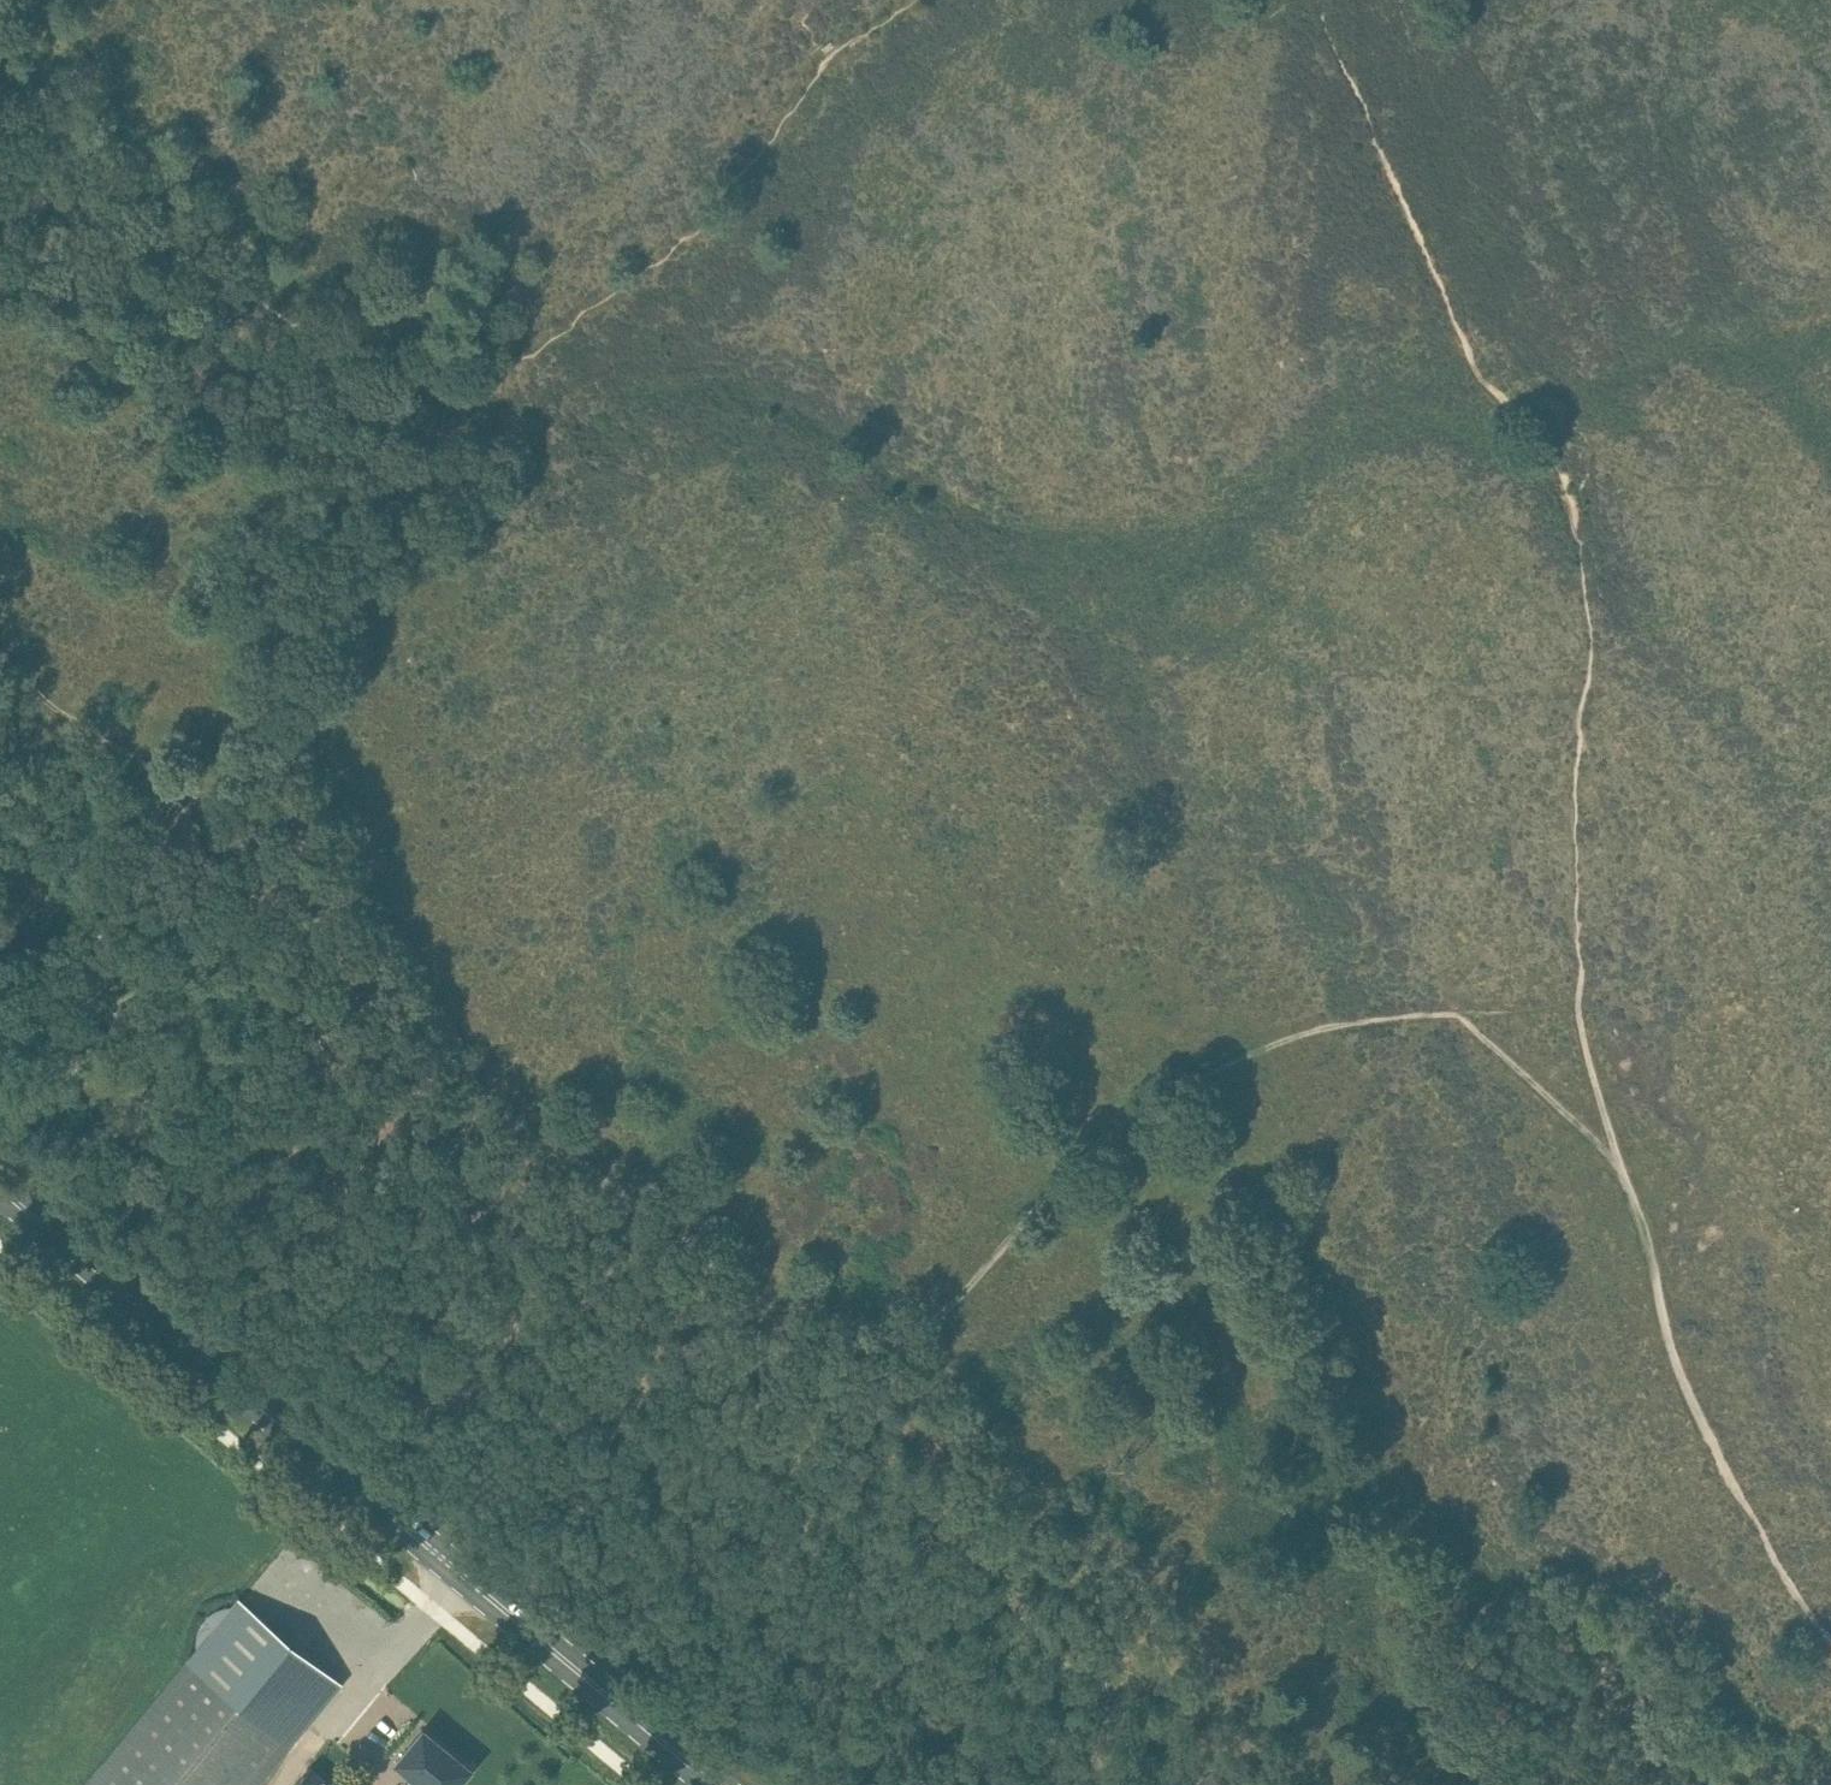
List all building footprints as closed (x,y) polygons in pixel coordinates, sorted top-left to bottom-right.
[(89,932),(97,937),(103,929),(94,924),(89,932)] [(130,963),(138,955),(118,936),(110,944),(130,963)] [(198,1652),(189,1663),(285,1745),(339,1680),(241,1600),(238,1603),(227,1604),(216,1607),(208,1613),(201,1621),(197,1630),(196,1641),(198,1652)] [(285,1745),(189,1663),(89,1784),(252,1784),(285,1745)] [(470,1767),(424,1728),(398,1760),(413,1772),(403,1784),(405,1784),(455,1784),(470,1767)]
